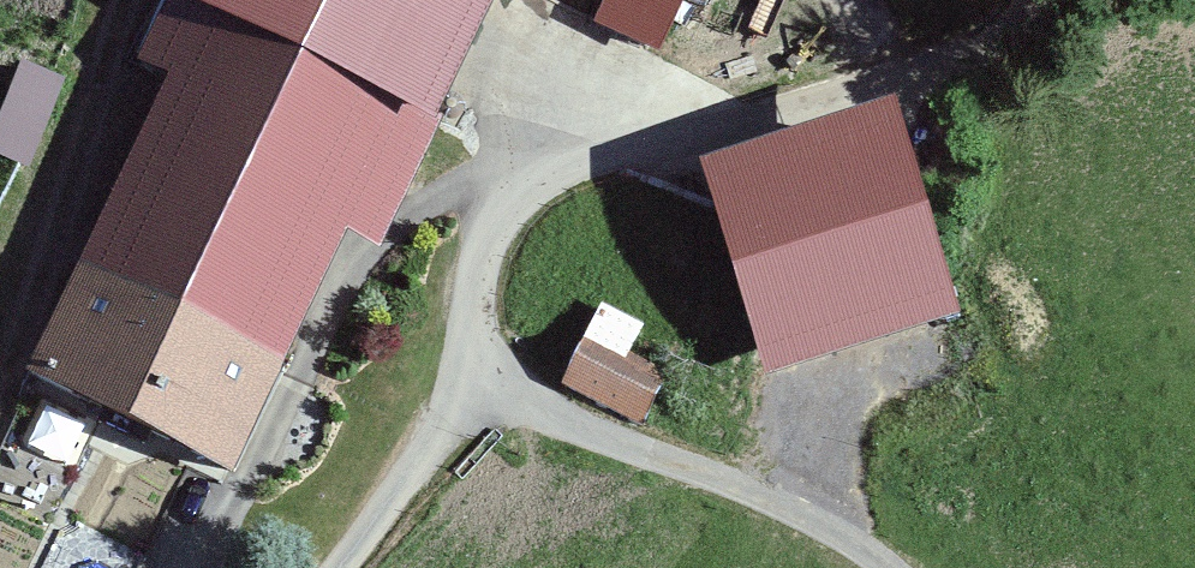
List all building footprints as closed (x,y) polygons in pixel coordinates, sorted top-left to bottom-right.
[(65,363),(255,447),(454,0),(228,0),(65,363)] [(664,48),(688,0),(604,0),(597,14),(664,48)] [(66,67),(21,55),(0,135),(0,149),(42,160),(66,67)] [(950,313),(891,127),(712,183),(771,370),(950,313)] [(649,367),(584,336),(560,387),(625,418),(649,367)]
